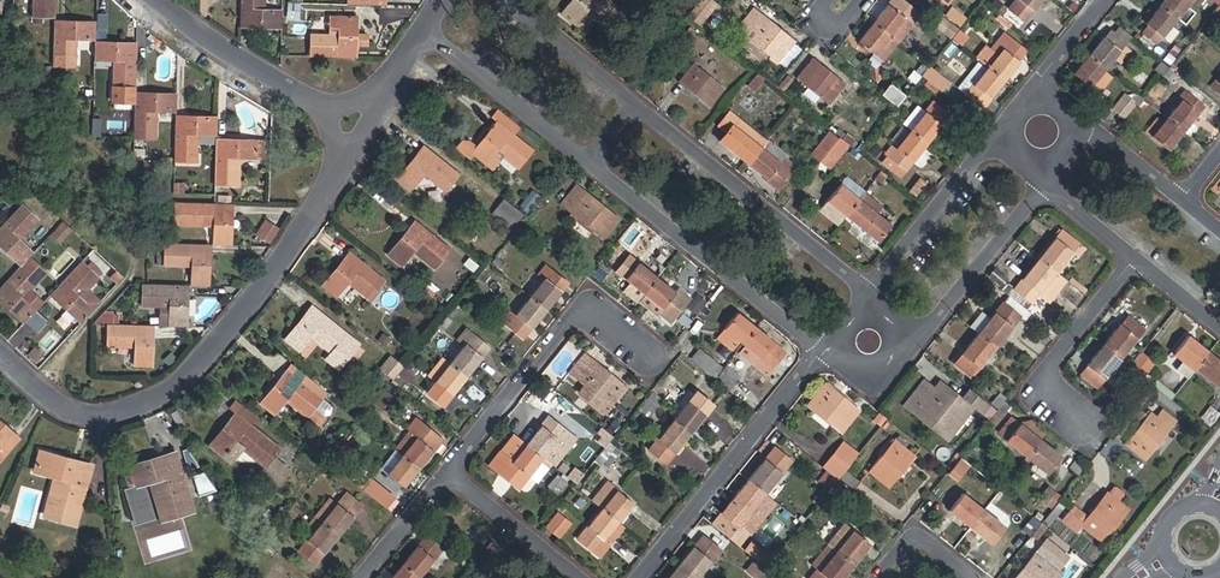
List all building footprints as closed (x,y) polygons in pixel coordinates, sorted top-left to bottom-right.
[(32,17),(54,18),(55,0),(32,0),(32,17)] [(263,0),(240,0),(240,27),(281,28),(281,9),(263,8),(263,0)] [(608,0),(571,0),(560,14),(575,26),(588,11),(608,28),(622,12),(608,0)] [(720,4),(716,0),(701,0),(688,16),(702,27),(720,4)] [(1041,0),(1015,0),(1002,16),(1017,29),(1041,0)] [(1160,5),(1177,18),(1191,0),(1164,0),(1160,5)] [(300,20),(301,4),(288,4),(288,20),(300,20)] [(883,9),(872,22),(899,44),(906,34),(913,25),(905,19),(887,4),(883,9)] [(1177,18),(1160,5),(1145,24),(1161,37),(1177,18)] [(735,30),(779,64),(795,43),(752,9),(746,16),(735,30)] [(106,39),(108,14),(99,14),(97,38),(106,39)] [(356,32),(356,17),(337,17),(337,34),(308,34),(308,56),(356,57),(356,41),(362,41),(365,38),(365,35),(362,32),(356,32)] [(933,28),(947,40),(955,30),(941,18),(933,28)] [(54,21),(53,67),(75,68),(77,40),(95,41),(96,22),(54,21)] [(899,44),(872,22),(857,42),(875,57),(883,64),(891,54),(899,44)] [(686,45),(697,31),(691,26),(680,40),(686,45)] [(643,54),(655,39),(643,30),(631,45),(643,54)] [(968,37),(959,30),(952,38),(961,46),(968,37)] [(1109,31),(1089,56),(1105,69),(1125,44),(1109,31)] [(988,67),(1004,81),(1028,51),(1004,32),(989,51),(996,57),(988,67)] [(136,44),(95,42),(94,60),(113,61),(112,89),(135,89),(136,44)] [(1105,69),(1089,56),(1073,75),(1096,93),(1110,76),(1104,72),(1105,69)] [(846,84),(812,57),(796,78),(809,88),(804,94),(816,104),(821,98),(829,105),(846,84)] [(982,109),(1004,81),(988,67),(978,60),(959,85),(967,92),(965,95),(982,109)] [(1170,67),(1161,60),(1154,69),(1163,76),(1170,67)] [(725,89),(693,64),(678,82),(711,108),(725,89)] [(1170,67),(1163,76),(1171,82),(1178,73),(1170,67)] [(920,77),(939,92),(947,83),(928,68),(920,77)] [(785,91),(795,78),(789,74),(779,87),(785,91)] [(748,82),(754,93),(766,85),(760,75),(748,82)] [(1211,86),(1219,93),(1219,75),(1211,86)] [(891,85),(883,95),(897,106),(905,97),(891,85)] [(1166,119),(1183,132),(1203,106),(1184,90),(1171,105),(1174,108),(1166,119)] [(135,92),(133,137),(133,138),(157,139),(158,111),(175,112),(176,94),(135,92)] [(1135,105),(1138,107),(1143,100),(1135,93),(1130,99),(1125,94),(1113,109),(1124,118),(1135,105)] [(719,122),(728,130),(729,129),(737,119),(747,108),(737,100),(719,122)] [(910,130),(927,144),(949,116),(932,102),(925,111),(922,114),(914,108),(902,123),(910,130)] [(922,114),(925,111),(917,104),(914,108),(922,114)] [(492,117),(497,121),(514,135),(520,128),(498,109),(492,117)] [(197,163),(198,135),(216,135),(216,117),(175,116),(174,162),(197,163)] [(719,141),(748,164),(761,148),(744,134),(749,128),(737,119),(729,129),(728,130),(719,141)] [(1168,150),(1183,132),(1166,119),(1151,138),(1168,150)] [(514,135),(497,121),(476,147),(464,137),(455,148),(467,157),(471,153),(486,165),(488,163),(494,156),(496,152),(517,169),(533,150),(514,135)] [(109,134),(130,135),(130,125),(109,125),(109,134)] [(906,171),(927,144),(910,130),(888,157),(906,171)] [(820,143),(829,150),(839,138),(830,131),(820,143)] [(841,140),(848,145),(850,147),(855,140),(846,134),(841,140)] [(839,138),(829,150),(838,158),(848,145),(841,140),(839,138)] [(216,139),(215,185),(238,185),(238,158),(256,159),(256,140),(216,139)] [(267,140),(256,140),(256,159),(267,159),(267,140)] [(779,162),(784,157),(786,155),(768,140),(761,148),(779,162)] [(423,145),(396,178),(412,190),(424,176),(445,193),(459,175),(423,145)] [(761,148),(748,164),(779,189),(797,167),(784,157),(779,162),(761,148)] [(145,162),(146,150),(134,149),(133,161),(145,162)] [(494,156),(488,163),(493,167),(498,160),(494,156)] [(881,184),(887,177),(881,172),(875,179),(881,184)] [(922,177),(910,191),(917,197),(930,183),(922,177)] [(559,205),(570,213),(586,192),(576,184),(559,205)] [(837,226),(845,216),(858,200),(840,185),(819,211),(837,226)] [(528,213),(539,195),(531,190),(520,208),(528,213)] [(586,192),(570,213),(603,240),(621,219),(586,192)] [(858,200),(845,216),(878,241),(890,225),(877,215),(868,207),(874,200),(865,192),(858,200)] [(496,208),(501,213),(510,220),(517,210),(503,199),(496,208)] [(868,207),(877,215),(883,207),(874,200),(868,207)] [(232,204),(215,203),(174,202),(173,225),(212,226),(212,244),(231,244),(232,204)] [(20,266),(28,257),(33,252),(20,240),(38,220),(21,204),(0,227),(0,246),(20,266)] [(510,220),(501,213),(496,219),(505,226),(510,220)] [(63,221),(51,235),(61,245),(74,231),(63,221)] [(277,231),(265,222),(256,235),(268,244),(277,231)] [(450,251),(414,222),(387,253),(402,266),(414,251),(436,269),(450,251)] [(363,241),(368,233),(359,227),(354,234),(363,241)] [(1039,259),(1056,273),(1079,245),(1062,231),(1039,259)] [(190,267),(190,284),(208,285),(209,243),(169,243),(164,243),(163,266),(184,266),(190,267)] [(20,266),(18,268),(0,288),(0,303),(23,324),(35,310),(43,302),(30,290),(45,273),(56,262),(39,246),(33,252),(28,257),(20,266)] [(385,282),(353,256),(326,287),(337,296),(349,282),(371,299),(385,282)] [(478,265),(469,258),(463,265),(472,272),(478,265)] [(1031,303),(1056,273),(1039,259),(1014,290),(1016,291),(1031,303)] [(80,322),(106,294),(93,283),(98,277),(81,261),(50,294),(80,322)] [(637,303),(644,295),(657,278),(639,263),(625,280),(631,284),(624,292),(637,303)] [(544,280),(530,297),(547,310),(568,284),(546,265),(538,275),(544,280)] [(117,282),(123,276),(116,269),(110,276),(117,282)] [(657,278),(644,295),(645,295),(639,302),(657,316),(659,314),(662,310),(674,319),(691,298),(678,288),(675,292),(657,278)] [(187,327),(188,284),(183,284),(145,283),(142,283),(141,307),(162,308),(168,308),(168,326),(187,327)] [(1011,298),(1026,310),(1031,303),(1016,291),(1011,298)] [(696,293),(684,313),(694,319),(706,299),(696,293)] [(547,310),(530,297),(507,326),(523,339),(547,310)] [(978,333),(996,347),(1021,316),(1003,302),(990,318),(978,333)] [(349,336),(311,306),(285,338),(300,350),(311,336),(330,352),(325,357),(340,369),(364,339),(354,330),(349,336)] [(659,314),(670,324),(674,319),(662,310),(659,314)] [(107,324),(102,312),(93,322),(93,324),(107,324)] [(970,326),(978,333),(990,318),(982,312),(970,326)] [(683,313),(677,321),(688,329),(694,322),(683,313)] [(743,344),(756,328),(737,313),(723,328),(743,344)] [(1103,345),(1120,359),(1145,329),(1128,315),(1103,345)] [(153,326),(107,324),(106,347),(133,348),(133,366),(152,366),(153,326)] [(464,346),(450,363),(466,376),(489,347),(466,328),(457,340),(464,346)] [(723,328),(719,334),(738,350),(743,344),(723,328)] [(785,352),(756,328),(743,344),(773,367),(785,352)] [(378,342),(388,347),(392,338),(382,333),(378,342)] [(970,379),(996,347),(978,333),(953,365),(970,379)] [(1195,370),(1209,352),(1187,335),(1173,352),(1195,370)] [(1097,387),(1120,359),(1103,345),(1080,373),(1097,387)] [(698,349),(690,362),(714,377),(722,364),(698,349)] [(584,386),(610,407),(627,386),(584,352),(567,373),(584,386)] [(1209,352),(1195,370),(1216,386),(1219,381),(1219,361),(1209,352)] [(1152,363),(1140,353),(1129,366),(1141,376),(1152,363)] [(384,371),(391,363),(383,357),(377,365),(384,371)] [(294,361),(287,370),(305,384),(312,376),(294,361)] [(466,376),(450,363),(426,394),(442,407),(466,376)] [(409,364),(405,369),(411,374),(415,368),(409,364)] [(727,364),(714,380),(726,389),(738,373),(727,364)] [(405,369),(403,368),(398,374),(411,385),(416,378),(411,374),(405,369)] [(305,384),(287,370),(260,402),(275,415),(287,400),(308,417),(323,399),(305,384)] [(958,403),(936,386),(934,389),(924,381),(904,406),(922,420),(927,414),(953,435),(973,409),(961,399),(958,403)] [(939,382),(936,386),(958,403),(961,399),(939,382)] [(1159,382),(1156,388),(1172,398),(1176,392),(1159,382)] [(859,411),(825,384),(808,405),(842,432),(859,411)] [(604,415),(610,407),(584,386),(578,395),(604,415)] [(382,411),(393,397),(386,391),(375,405),(382,411)] [(664,400),(652,391),(646,397),(658,407),(664,400)] [(696,392),(673,419),(690,433),(712,405),(696,392)] [(1215,394),(1210,400),(1216,405),(1219,400),(1219,399),(1215,394)] [(997,410),(1005,401),(998,395),(990,405),(997,410)] [(658,407),(646,397),(637,408),(647,417),(649,418),(658,407)] [(232,401),(227,407),(234,412),(251,426),(255,420),(232,401)] [(1011,407),(1005,401),(997,410),(1004,416),(1011,407)] [(1219,415),(1219,414),(1210,405),(1201,416),(1204,419),(1203,420),(1211,427),(1219,415)] [(647,417),(637,408),(631,416),(641,424),(647,417)] [(1144,460),(1177,419),(1163,409),(1157,416),(1151,411),(1124,444),(1144,460)] [(251,426),(234,412),(208,444),(223,457),(235,442),(267,468),(264,472),(278,484),(288,470),(274,459),(281,450),(251,426)] [(887,419),(879,412),(872,421),(880,428),(887,419)] [(927,414),(922,420),(948,440),(953,435),(927,414)] [(417,436),(402,455),(419,469),(443,438),(417,417),(407,429),(409,430),(417,436)] [(1027,456),(1040,440),(1010,417),(998,433),(1027,456)] [(527,444),(542,457),(558,438),(563,442),(569,434),(549,418),(527,444)] [(613,435),(621,425),(615,419),(606,429),(613,435)] [(690,433),(673,419),(649,449),(666,463),(690,433)] [(8,451),(10,453),(20,442),(11,435),(8,438),(5,436),(11,430),(0,420),(0,460),(8,451)] [(409,430),(394,449),(402,455),(417,436),(409,430)] [(518,437),(514,434),(499,453),(503,456),(518,437)] [(503,456),(499,453),(490,464),(518,488),(527,476),(529,474),(542,457),(527,444),(518,437),(503,456)] [(895,439),(867,472),(888,489),(915,455),(895,439)] [(1062,458),(1040,440),(1027,456),(1049,474),(1062,458)] [(621,452),(610,442),(596,458),(608,468),(621,452)] [(774,447),(748,480),(765,494),(792,461),(774,447)] [(56,477),(46,515),(75,523),(91,466),(41,452),(35,471),(56,477)] [(151,481),(162,520),(192,512),(175,454),(125,468),(131,487),(123,490),(129,508),(147,502),(142,484),(151,481)] [(834,454),(823,467),(838,479),(845,471),(849,466),(834,454)] [(419,469),(402,455),(387,474),(404,487),(419,469)] [(540,483),(553,466),(542,457),(529,474),(540,483)] [(956,481),(967,467),(958,459),(947,474),(956,481)] [(838,479),(851,489),(854,492),(861,483),(845,471),(838,479)] [(205,473),(195,476),(201,496),(217,491),(205,473)] [(557,493),(565,482),(558,476),(549,487),(557,493)] [(838,479),(832,487),(845,497),(851,489),(838,479)] [(765,494),(748,480),(720,514),(737,528),(745,519),(758,503),(765,494)] [(302,481),(293,493),(299,498),(308,486),(302,481)] [(602,508),(619,522),(634,504),(616,490),(605,481),(591,499),(602,508)] [(1052,510),(1054,508),(1063,497),(1048,485),(1038,498),(1052,510)] [(769,494),(774,498),(779,492),(774,487),(769,494)] [(851,489),(845,497),(848,499),(854,492),(851,489)] [(1102,542),(1128,508),(1108,492),(1088,517),(1073,505),(1061,519),(1078,532),(1082,526),(1102,542)] [(322,522),(339,535),(362,506),(346,493),(337,503),(328,515),(322,522)] [(949,510),(970,527),(984,510),(963,494),(949,510)] [(328,515),(337,503),(330,497),(321,509),(328,515)] [(147,502),(129,508),(134,523),(152,517),(147,502)] [(758,503),(745,519),(751,523),(764,508),(758,503)] [(297,520),(302,509),(293,505),(288,515),(297,520)] [(604,542),(619,522),(602,508),(577,539),(594,553),(604,542)] [(1042,523),(1047,528),(1059,512),(1054,508),(1052,510),(1042,523)] [(573,520),(560,510),(547,527),(559,537),(573,520)] [(984,510),(970,527),(991,544),(1005,527),(984,510)] [(322,522),(314,516),(305,528),(312,534),(298,551),(315,564),(339,535),(322,522)] [(1031,537),(1031,536),(1042,523),(1033,516),(1022,529),(1031,537)] [(625,527),(619,522),(604,542),(610,546),(625,527)] [(847,536),(852,530),(842,523),(838,528),(847,536)] [(1037,540),(1047,528),(1042,523),(1031,536),(1037,540)] [(835,550),(853,565),(870,545),(852,530),(847,536),(838,528),(826,543),(828,545),(835,550)] [(418,577),(419,577),(442,549),(426,536),(402,565),(418,577)] [(676,569),(688,577),(697,577),(711,561),(719,551),(702,536),(676,569)] [(491,541),(485,551),(493,555),(499,546),(491,541)] [(745,550),(756,558),(746,570),(756,577),(773,557),(753,541),(745,550)] [(853,565),(835,550),(828,545),(817,558),(824,564),(818,571),(816,570),(810,577),(843,577),(853,565)] [(1064,560),(1049,549),(1043,556),(1037,552),(1016,577),(1049,577),(1064,560)] [(697,577),(713,577),(720,569),(711,561),(697,577)] [(402,565),(392,577),(418,577),(402,565)] [(676,569),(669,577),(688,577),(676,569)]
